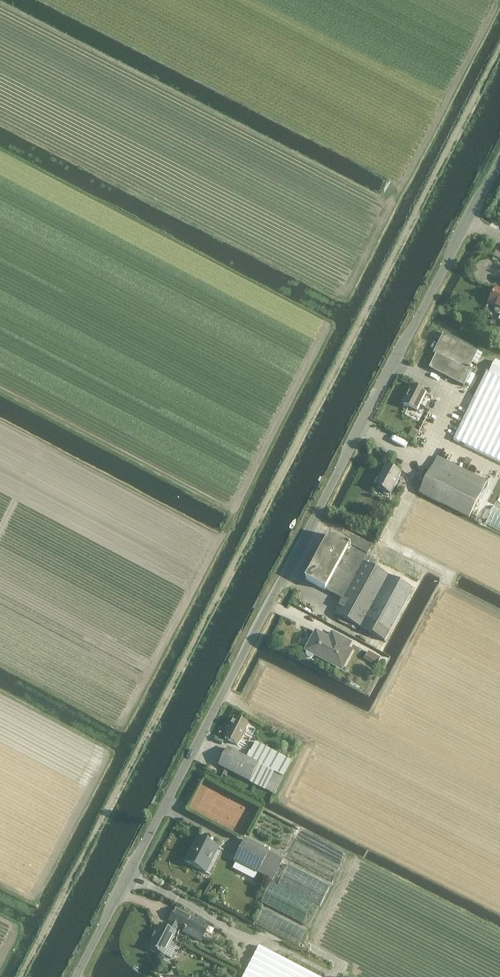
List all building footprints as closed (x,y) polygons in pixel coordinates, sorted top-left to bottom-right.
[(498,314),(499,314),(499,291),(496,289),(488,303),(495,307),(494,309),(494,311),(495,313),(496,314),(498,314)] [(464,386),(472,371),(478,374),(487,357),(477,352),(443,335),(433,354),(436,356),(429,368),(464,386)] [(495,361),(489,373),(486,372),(453,440),(499,463),(499,363),(495,361)] [(411,386),(402,404),(417,411),(425,394),(411,386)] [(482,492),(481,492),(486,481),(437,457),(432,468),(431,467),(419,493),(469,518),(482,492)] [(398,479),(401,473),(385,465),(381,472),(382,473),(380,477),(379,477),(374,487),(390,495),(399,479),(398,479)] [(334,614),(387,639),(413,586),(364,563),(372,546),(351,536),(348,542),(328,533),(306,580),(343,597),(334,614)] [(314,633),(306,648),(308,649),(306,652),(306,654),(306,656),(308,657),(310,658),(312,657),(314,656),(315,653),(328,659),(329,657),(344,665),(352,651),(348,649),(351,643),(332,633),(327,641),(314,633)] [(235,718),(224,739),(237,745),(248,725),(235,718)] [(283,777),(291,761),(255,742),(246,758),(228,749),(219,766),(250,782),(257,786),(274,794),(283,777)] [(185,862),(202,871),(206,873),(219,847),(198,837),(185,862)] [(236,863),(233,869),(254,880),(257,874),(258,874),(258,873),(272,881),(283,860),(269,853),(269,852),(245,840),(234,862),(236,863)] [(321,903),(330,883),(287,865),(278,884),(270,881),(261,903),(304,921),(313,900),(321,903)] [(178,925),(178,926),(184,929),(182,931),(201,941),(209,926),(175,909),(169,921),(171,922),(178,925)] [(306,929),(261,910),(255,924),(300,943),(306,929)] [(175,932),(178,926),(178,925),(171,922),(168,929),(160,925),(150,948),(164,955),(175,933),(175,932)] [(275,954),(259,946),(243,976),(319,976),(275,954)]
